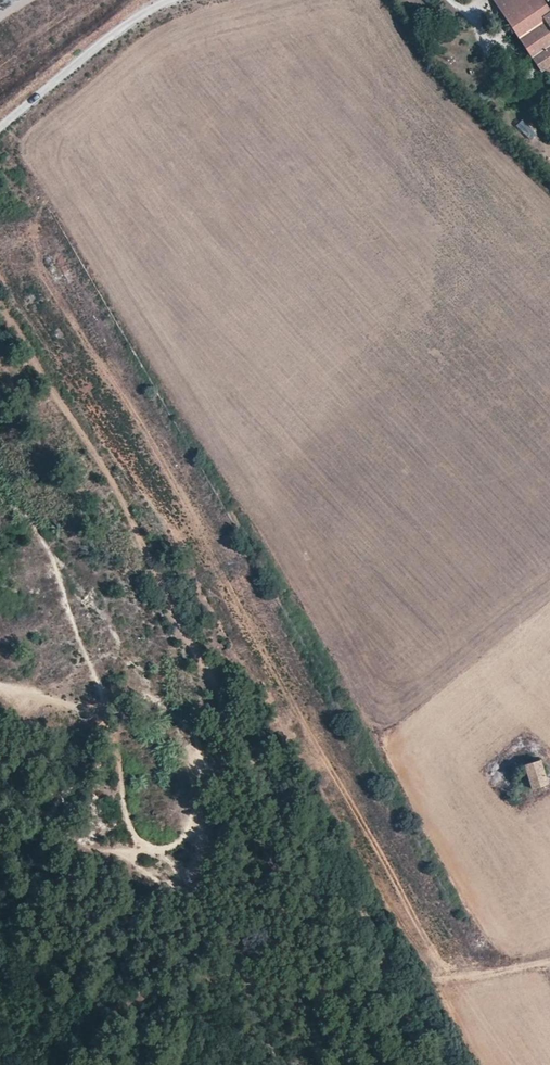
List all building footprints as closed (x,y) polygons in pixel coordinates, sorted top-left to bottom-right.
[(542,71),(549,66),(549,9),(544,0),(495,0),(542,71)] [(525,765),(532,788),(548,783),(541,760),(525,765)]
